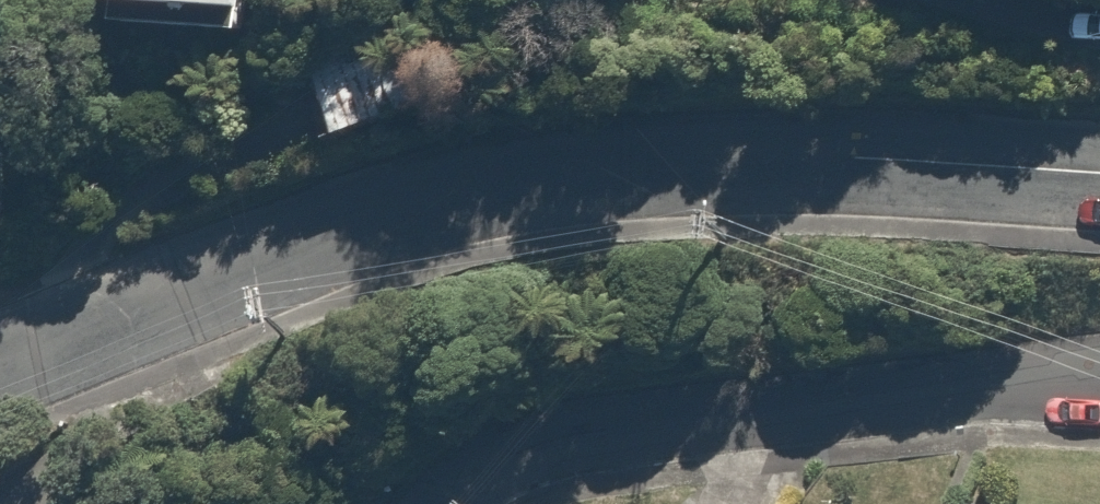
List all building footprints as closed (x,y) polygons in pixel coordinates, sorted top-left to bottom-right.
[(115,35),(245,40),(248,0),(117,0),(115,35)] [(414,57),(314,90),(334,153),(435,120),(414,57)]
